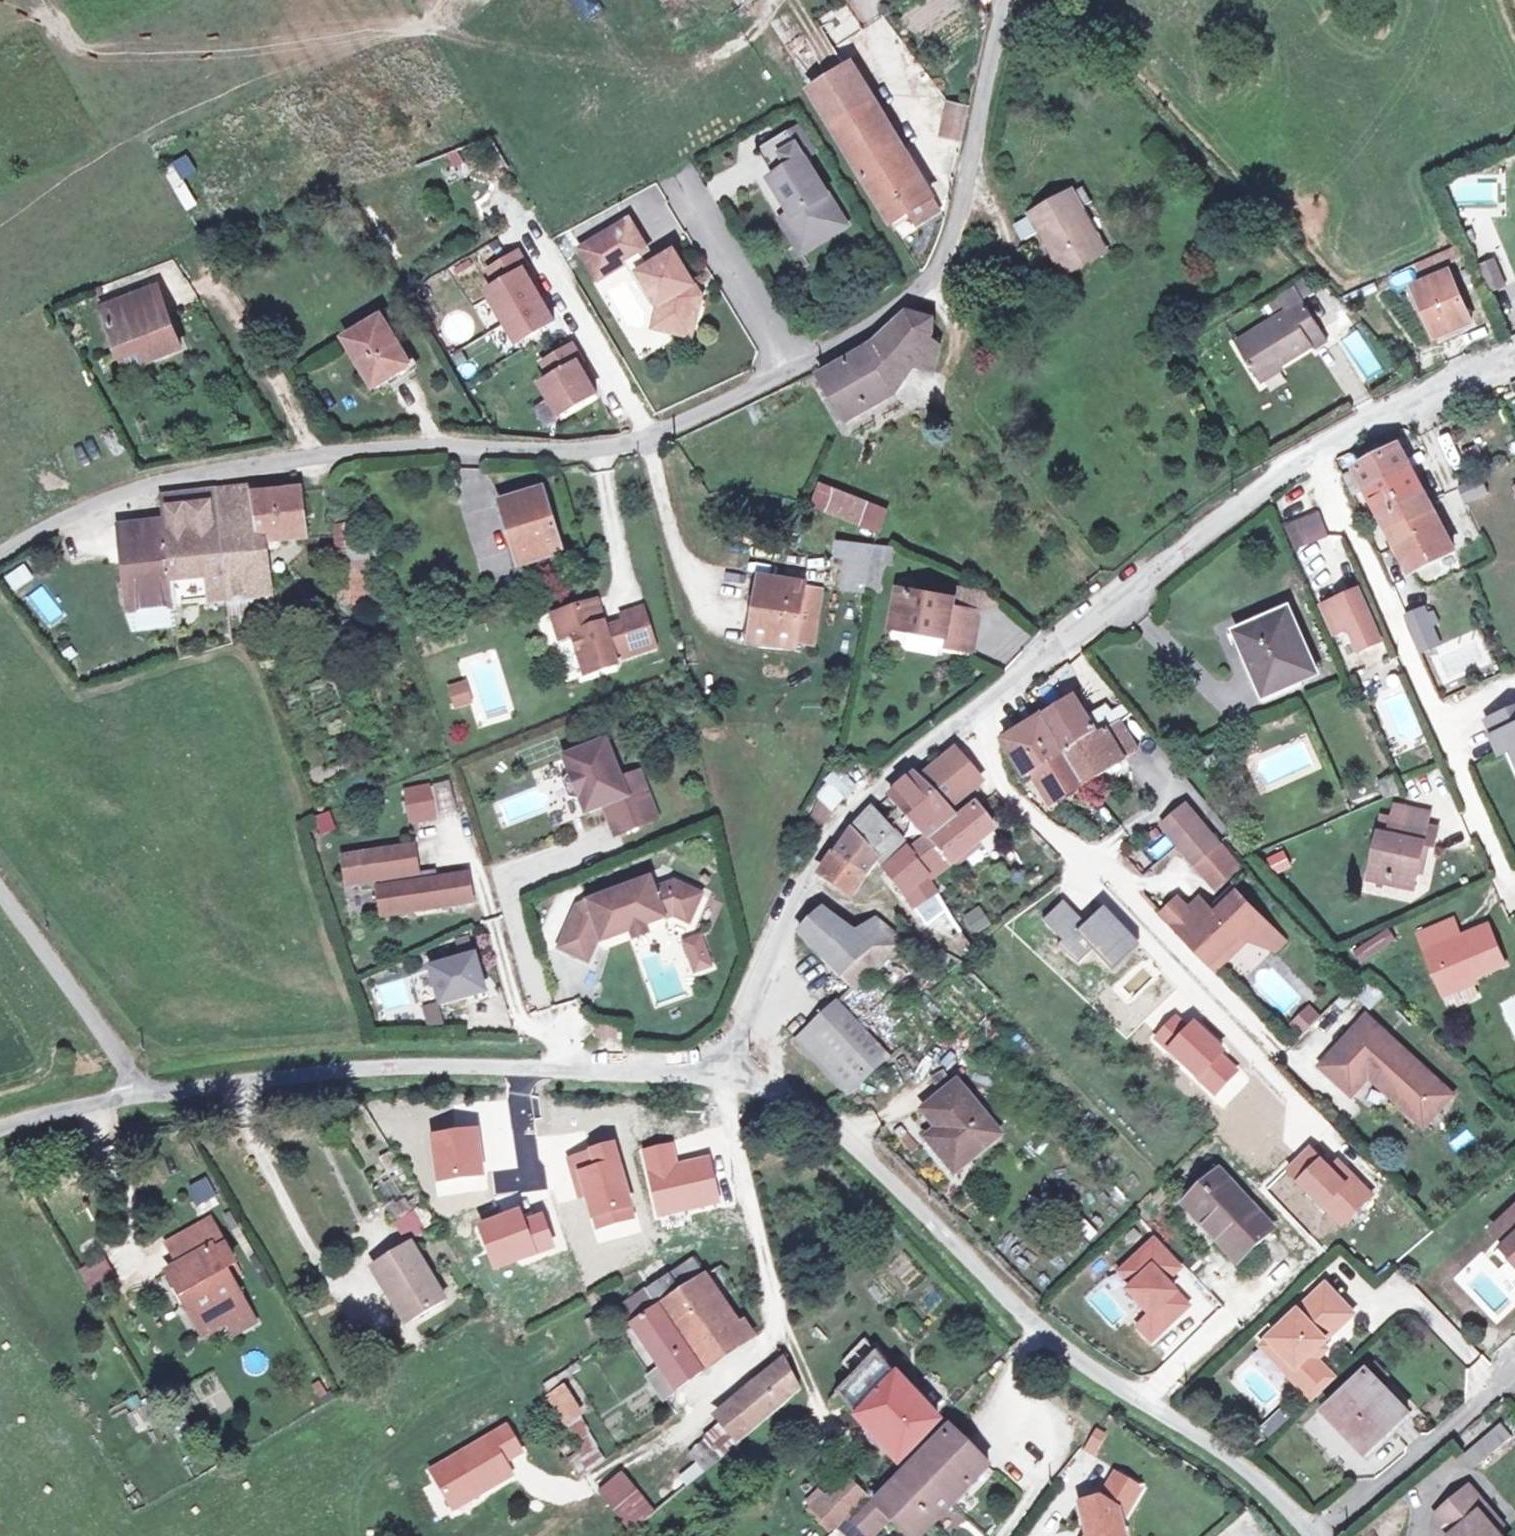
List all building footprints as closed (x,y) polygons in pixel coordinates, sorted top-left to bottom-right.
[(943,206),(856,63),(849,67),(819,18),(801,27),(829,76),(813,86),(891,219),(919,202),(926,214),(943,206)] [(945,99),(939,128),(957,133),(964,104),(945,99)] [(810,134),(802,121),(783,133),(791,146),(810,134)] [(781,167),(809,150),(817,145),(810,134),(791,146),(783,133),(766,143),(781,167)] [(851,218),(809,150),(781,167),(775,171),(795,204),(791,207),(802,226),(823,213),(833,229),(851,218)] [(183,178),(196,171),(186,153),(161,167),(185,210),(197,203),(183,178)] [(1099,192),(1090,175),(1023,211),(1034,229),(1047,221),(1070,263),(1108,243),(1087,199),(1099,192)] [(806,246),(833,229),(823,213),(802,226),(791,207),(784,211),(806,246)] [(634,213),(586,242),(604,272),(630,256),(645,247),(652,243),(634,213)] [(900,238),(915,228),(905,215),(891,224),(900,238)] [(523,245),(493,263),(502,278),(492,284),(522,335),(558,313),(529,263),(532,261),(523,245)] [(699,278),(680,245),(653,260),(644,265),(662,295),(664,298),(658,320),(695,329),(703,300),(692,282),(699,278)] [(1493,253),(1505,278),(1514,273),(1514,260),(1508,246),(1493,253)] [(644,265),(653,260),(645,247),(630,256),(655,299),(662,295),(644,265)] [(1493,253),(1477,260),(1489,285),(1505,278),(1493,253)] [(1414,283),(1434,329),(1470,314),(1449,266),(1414,283)] [(706,289),(699,278),(692,282),(703,300),(706,289)] [(1292,307),(1241,337),(1261,371),(1284,357),(1285,360),(1317,341),(1319,344),(1332,336),(1301,284),(1285,294),(1292,307)] [(156,348),(162,364),(192,353),(168,291),(111,313),(128,358),(156,348)] [(1506,328),(1514,326),(1514,291),(1498,295),(1506,328)] [(913,306),(873,340),(901,385),(925,370),(907,357),(925,331),(928,334),(931,308),(913,306)] [(393,367),(397,373),(415,362),(387,317),(353,337),(378,377),(393,367)] [(938,341),(928,334),(925,331),(907,357),(925,370),(931,366),(938,341)] [(577,337),(547,355),(556,370),(546,376),(564,407),(601,386),(583,355),(586,353),(577,337)] [(901,385),(873,340),(822,367),(852,414),(901,385)] [(156,348),(128,358),(134,374),(162,364),(156,348)] [(931,366),(925,370),(901,385),(924,388),(931,366)] [(393,367),(378,377),(381,382),(397,373),(393,367)] [(1398,441),(1353,463),(1366,486),(1411,464),(1406,455),(1398,441)] [(1353,463),(1346,466),(1357,490),(1366,486),(1353,463)] [(1423,489),(1411,464),(1366,486),(1379,511),(1423,489)] [(1481,471),(1457,482),(1464,497),(1488,486),(1481,471)] [(192,486),(168,489),(169,503),(223,495),(224,511),(242,509),(239,482),(238,478),(192,486)] [(866,515),(876,491),(840,478),(836,487),(824,482),(818,496),(866,515)] [(242,509),(224,511),(230,596),(232,613),(264,609),(262,594),(273,592),(268,553),(289,550),(288,541),(311,538),(305,486),(264,491),(263,485),(257,485),(257,480),(239,482),(242,509)] [(503,499),(521,562),(560,549),(541,487),(503,499)] [(1423,489),(1379,511),(1401,552),(1408,566),(1452,545),(1446,531),(1427,496),(1423,489)] [(895,498),(887,495),(876,491),(866,515),(879,520),(886,523),(895,498)] [(169,503),(170,518),(178,601),(230,596),(224,511),(223,495),(169,503)] [(1320,508),(1298,517),(1306,538),(1328,530),(1320,508)] [(178,601),(170,518),(126,522),(134,606),(178,601)] [(371,562),(367,519),(343,520),(350,601),(383,599),(380,562),(371,562)] [(873,540),(840,536),(838,553),(849,555),(845,584),(865,588),(866,582),(873,540)] [(894,544),(873,540),(866,582),(879,585),(884,559),(893,560),(894,544)] [(12,594),(34,580),(23,564),(2,577),(12,594)] [(763,567),(755,625),(800,631),(808,574),(763,567)] [(958,581),(956,593),(955,602),(981,607),(982,604),(999,599),(984,586),(958,581)] [(976,646),(981,607),(955,602),(956,593),(900,584),(895,625),(950,632),(949,642),(976,646)] [(1358,584),(1320,600),(1331,628),(1350,619),(1360,643),(1379,635),(1358,584)] [(41,585),(24,598),(49,629),(66,616),(41,585)] [(604,615),(597,594),(553,608),(561,632),(574,628),(586,668),(618,658),(616,653),(604,615)] [(1236,621),(1266,685),(1317,663),(1288,600),(1236,621)] [(1403,608),(1420,645),(1438,637),(1430,619),(1437,615),(1435,611),(1433,601),(1431,605),(1425,607),(1421,600),(1403,608)] [(644,601),(623,608),(635,646),(656,639),(644,601)] [(623,608),(604,615),(616,653),(635,646),(623,608)] [(467,678),(452,683),(459,701),(473,696),(467,678)] [(1082,693),(1052,711),(1078,748),(1104,733),(1099,724),(1082,693)] [(1493,714),(1507,746),(1514,743),(1514,704),(1493,714)] [(1056,795),(1091,775),(1078,748),(1052,711),(1012,736),(1033,771),(1040,767),(1056,795)] [(1111,716),(1105,720),(1111,729),(1119,725),(1111,716)] [(1105,720),(1099,724),(1104,733),(1111,729),(1105,720)] [(1135,749),(1119,725),(1111,729),(1104,733),(1078,748),(1091,775),(1135,749)] [(623,772),(607,734),(566,751),(572,766),(569,767),(564,774),(571,791),(579,792),(582,791),(589,806),(611,797),(623,826),(660,811),(641,765),(623,772)] [(1214,746),(1206,750),(1210,759),(1219,756),(1214,746)] [(928,776),(939,788),(952,804),(984,778),(960,749),(928,776)] [(1389,768),(1374,775),(1382,793),(1398,787),(1392,774),(1389,768)] [(939,788),(928,776),(924,771),(898,791),(914,809),(939,788)] [(430,782),(407,785),(412,816),(436,812),(430,782)] [(534,784),(491,804),(502,828),(545,808),(534,784)] [(830,798),(840,806),(850,793),(842,785),(830,798)] [(937,876),(957,860),(938,835),(963,816),(959,812),(952,804),(939,788),(914,809),(916,811),(897,828),(911,846),(937,876)] [(840,806),(830,798),(824,805),(823,809),(824,813),(829,818),(840,806)] [(982,802),(963,816),(938,835),(957,860),(1000,825),(982,802)] [(1214,843),(1186,804),(1163,822),(1178,842),(1192,860),(1212,845),(1214,843)] [(880,807),(858,829),(886,852),(885,855),(890,863),(911,846),(897,828),(880,807)] [(319,833),(334,827),(328,811),(313,816),(319,833)] [(1415,883),(1425,838),(1432,839),(1435,824),(1390,815),(1387,829),(1379,827),(1370,868),(1393,872),(1392,878),(1415,883)] [(858,829),(843,851),(873,871),(885,855),(886,852),(858,829)] [(415,841),(346,850),(350,877),(380,873),(382,882),(378,882),(382,909),(472,896),(465,871),(433,875),(432,865),(418,867),(415,841)] [(1229,868),(1212,845),(1192,860),(1209,883),(1229,868)] [(935,878),(937,876),(911,846),(890,863),(917,898),(956,945),(966,938),(970,943),(976,939),(935,878)] [(1266,857),(1276,873),(1291,865),(1280,848),(1266,857)] [(873,871),(843,851),(831,868),(829,872),(859,891),(873,871)] [(581,899),(563,941),(591,954),(603,927),(612,923),(615,930),(635,923),(630,909),(642,904),(647,918),(676,907),(692,914),(704,887),(677,875),(657,883),(653,872),(581,899)] [(1288,937),(1242,890),(1220,911),(1208,922),(1194,908),(1183,896),(1168,911),(1215,960),(1223,952),(1244,932),(1251,936),(1279,946),(1288,937)] [(1206,897),(1194,908),(1208,922),(1220,911),(1206,897)] [(1085,925),(1064,903),(1046,920),(1066,941),(1061,946),(1079,966),(1096,950),(1115,969),(1140,946),(1104,907),(1084,926),(1085,925)] [(642,904),(630,909),(635,923),(638,931),(650,926),(647,918),(642,904)] [(911,941),(906,936),(890,922),(887,919),(861,935),(831,907),(807,930),(864,992),(869,987),(865,982),(911,941)] [(1395,917),(1355,941),(1362,951),(1401,927),(1395,917)] [(1508,959),(1492,919),(1461,930),(1457,917),(1420,930),(1445,992),(1472,981),(1469,974),(1508,959)] [(612,923),(603,927),(606,934),(615,930),(612,923)] [(688,976),(713,969),(702,929),(676,936),(688,976)] [(1251,936),(1244,932),(1223,952),(1215,960),(1220,965),(1251,936)] [(976,939),(970,943),(977,952),(982,948),(976,939)] [(472,949),(428,962),(438,998),(482,986),(472,949)] [(803,1039),(852,1094),(893,1056),(845,1000),(803,1039)] [(1300,1030),(1319,1016),(1311,1006),(1292,1020),(1300,1030)] [(1325,1063),(1356,1092),(1375,1071),(1377,1069),(1381,1073),(1379,1075),(1420,1113),(1447,1084),(1371,1014),(1325,1063)] [(1167,1050),(1187,1028),(1175,1016),(1154,1038),(1167,1050)] [(619,1019),(602,1018),(602,1029),(618,1030),(619,1019)] [(1187,1028),(1167,1050),(1200,1082),(1223,1056),(1226,1053),(1193,1022),(1187,1028)] [(1200,1082),(1215,1096),(1238,1070),(1223,1056),(1200,1082)] [(927,1109),(942,1127),(952,1140),(941,1148),(955,1165),(977,1147),(982,1152),(1008,1131),(966,1078),(927,1109)] [(1447,1084),(1420,1113),(1429,1122),(1456,1093),(1447,1084)] [(952,1140),(942,1127),(931,1135),(941,1148),(952,1140)] [(485,1128),(437,1134),(443,1182),(490,1177),(485,1128)] [(620,1141),(570,1156),(583,1198),(590,1196),(598,1221),(640,1208),(620,1141)] [(680,1142),(645,1150),(661,1218),(727,1203),(716,1156),(685,1163),(680,1142)] [(1296,1179),(1320,1155),(1309,1144),(1284,1167),(1296,1179)] [(977,1147),(955,1165),(959,1171),(982,1152),(977,1147)] [(1306,1190),(1339,1224),(1374,1191),(1341,1156),(1331,1166),(1320,1155),(1296,1179),(1306,1190)] [(202,1164),(185,1174),(198,1195),(202,1192),(214,1185),(202,1164)] [(1219,1168),(1199,1186),(1207,1194),(1198,1202),(1218,1225),(1213,1229),(1240,1260),(1274,1229),(1219,1168)] [(406,1172),(384,1183),(400,1209),(406,1206),(421,1198),(406,1172)] [(1207,1194),(1199,1186),(1185,1198),(1213,1229),(1218,1225),(1198,1202),(1207,1194)] [(184,1244),(171,1252),(164,1256),(199,1315),(237,1292),(213,1252),(222,1246),(198,1206),(171,1222),(184,1244)] [(598,1221),(601,1230),(643,1217),(640,1208),(598,1221)] [(1493,1229),(1513,1249),(1510,1252),(1514,1257),(1514,1208),(1493,1229)] [(526,1209),(483,1226),(502,1272),(561,1248),(547,1214),(531,1220),(526,1209)] [(184,1244),(171,1222),(158,1229),(171,1252),(184,1244)] [(437,1283),(403,1228),(364,1252),(381,1279),(387,1275),(405,1303),(437,1283)] [(1181,1262),(1157,1236),(1123,1268),(1135,1282),(1130,1287),(1153,1312),(1140,1323),(1153,1337),(1191,1303),(1166,1276),(1181,1262)] [(95,1301),(119,1286),(101,1257),(77,1271),(95,1301)] [(695,1257),(646,1291),(659,1309),(633,1327),(662,1369),(677,1389),(759,1330),(750,1317),(746,1320),(712,1271),(707,1275),(695,1257)] [(1329,1283),(1274,1335),(1301,1364),(1293,1371),(1310,1389),(1332,1369),(1320,1356),(1315,1351),(1325,1340),(1356,1310),(1329,1283)] [(659,1309),(646,1291),(621,1309),(633,1327),(659,1309)] [(1301,1364),(1274,1335),(1266,1343),(1293,1371),(1301,1364)] [(1331,1345),(1325,1340),(1315,1351),(1320,1356),(1331,1345)] [(731,1404),(751,1427),(799,1383),(786,1356),(731,1404)] [(1482,1356),(1467,1370),(1479,1382),(1494,1368),(1482,1356)] [(1331,1404),(1372,1448),(1411,1409),(1382,1379),(1391,1370),(1379,1358),(1331,1404)] [(677,1389),(662,1369),(649,1378),(664,1399),(677,1389)] [(853,1403),(898,1461),(936,1419),(894,1369),(853,1403)] [(1339,1376),(1332,1369),(1310,1389),(1317,1397),(1339,1376)] [(560,1376),(543,1388),(552,1401),(568,1390),(560,1376)] [(125,1401),(137,1420),(153,1410),(141,1391),(125,1401)] [(725,1430),(715,1438),(713,1441),(719,1448),(724,1456),(754,1430),(751,1427),(731,1404),(717,1416),(725,1430)] [(1288,1404),(1264,1426),(1273,1435),(1296,1412),(1288,1404)] [(1510,1433),(1498,1419),(1462,1448),(1473,1462),(1510,1433)] [(511,1421),(432,1469),(457,1511),(522,1472),(515,1461),(530,1452),(511,1421)] [(713,1441),(715,1438),(705,1426),(689,1441),(697,1451),(705,1460),(719,1448),(713,1441)] [(871,1490),(850,1513),(866,1528),(875,1535),(877,1535),(894,1520),(911,1535),(921,1535),(992,1462),(951,1426),(892,1484),(884,1477),(871,1490)] [(1093,1428),(1082,1449),(1095,1456),(1106,1435),(1093,1428)] [(688,1473),(705,1460),(697,1451),(681,1464),(688,1473)] [(618,1505),(643,1485),(626,1465),(602,1484),(618,1505)] [(1123,1514),(1125,1511),(1128,1513),(1144,1487),(1119,1473),(1104,1498),(1083,1503),(1089,1525),(1092,1524),(1094,1530),(1091,1535),(1090,1535),(1129,1535),(1123,1514)] [(841,1522),(850,1513),(871,1490),(853,1475),(829,1499),(822,1495),(812,1508),(836,1529),(841,1522)] [(1484,1489),(1498,1506),(1513,1494),(1499,1477),(1484,1489)] [(1496,1527),(1491,1521),(1497,1516),(1470,1481),(1435,1509),(1451,1530),(1449,1531),(1451,1533),(1453,1535),(1503,1535),(1496,1527)] [(661,1506),(643,1485),(618,1505),(637,1527),(661,1506)] [(841,1522),(855,1535),(860,1535),(866,1528),(850,1513),(841,1522)] [(1502,1522),(1497,1516),(1491,1521),(1496,1527),(1502,1522)]
